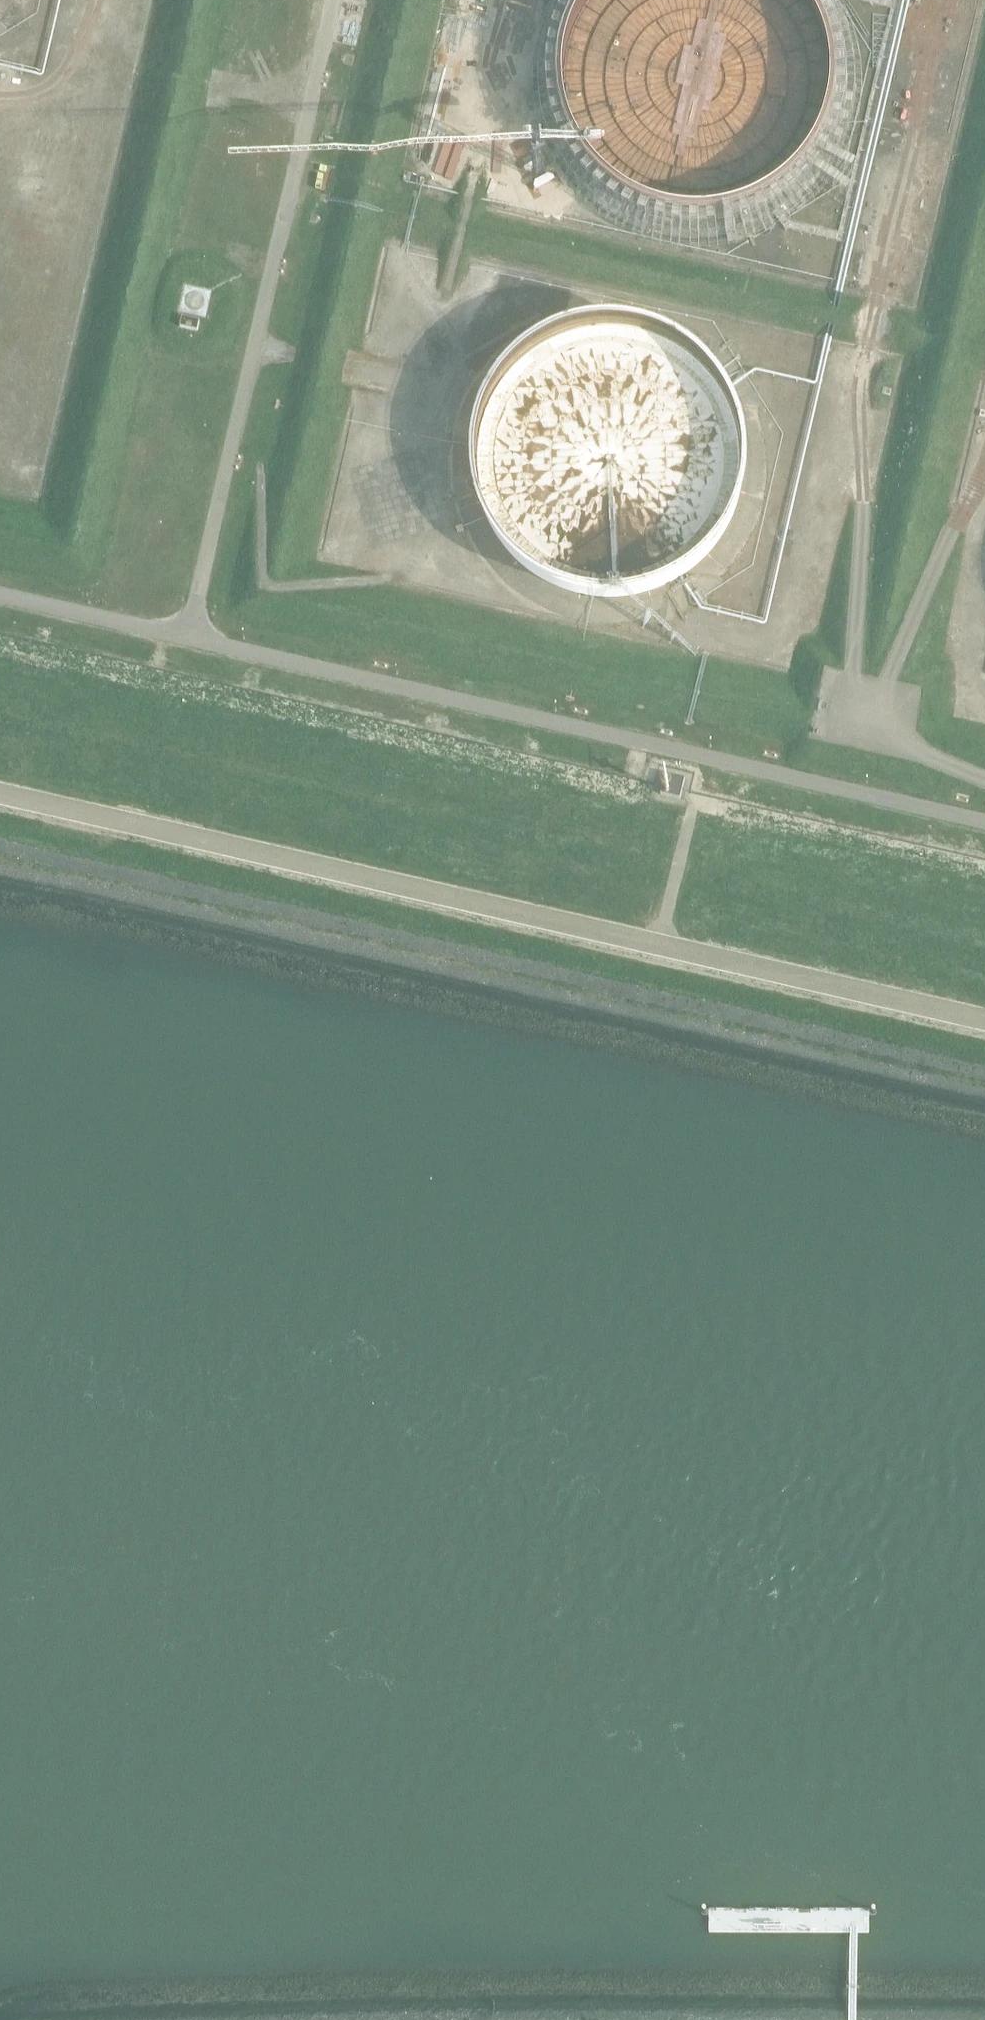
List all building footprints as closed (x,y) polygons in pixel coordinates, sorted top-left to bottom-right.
[(678,222),(726,223),(772,208),(809,178),(835,137),(844,90),(837,42),(814,0),(599,0),(577,35),(567,82),(574,130),(597,172),(633,204),(678,222)] [(548,581),(593,599),(641,600),(687,585),(725,555),(750,514),(759,467),(752,419),(729,377),(693,345),(649,328),(600,326),(555,341),(517,371),(492,412),(482,459),(489,507),(512,549),(548,581)] [(984,566),(984,544),(967,542),(961,590),(981,593),(984,566)] [(660,795),(680,799),(685,780),(665,775),(660,795)]
